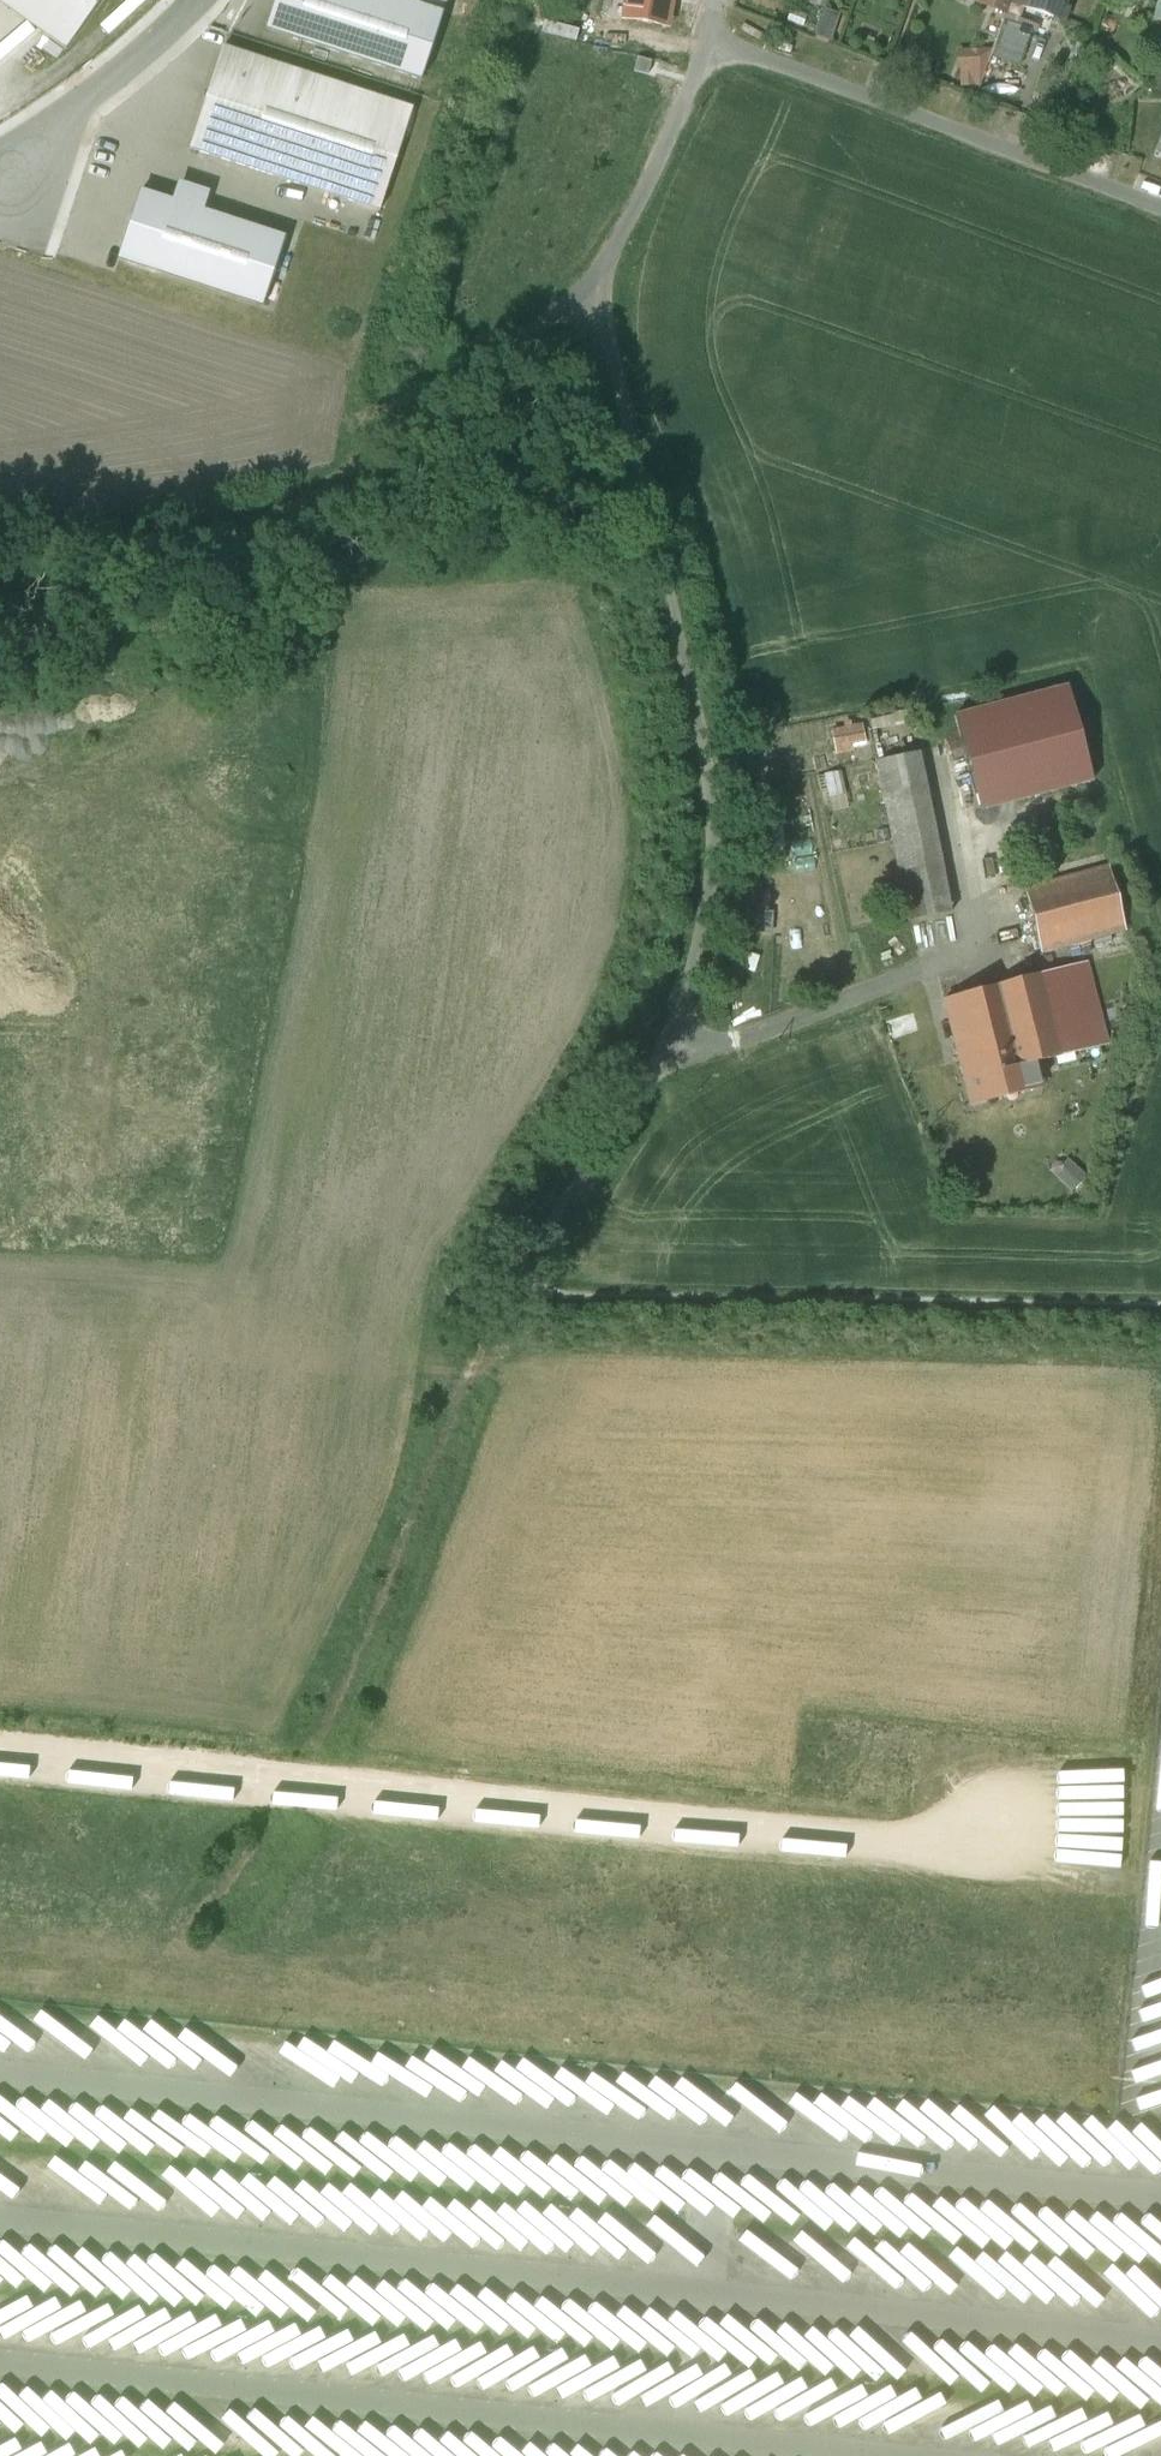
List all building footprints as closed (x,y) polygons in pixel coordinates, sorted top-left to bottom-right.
[(64,48),(97,0),(0,0),(0,4),(64,48)] [(266,31),(420,81),(447,0),(275,0),(266,31)] [(978,2),(1006,12),(1010,0),(978,0),(978,2)] [(1016,2),(1054,15),(1060,0),(1017,0),(1016,2)] [(1054,15),(1016,2),(1008,22),(1027,29),(1046,36),(1054,15)] [(1008,22),(1005,21),(991,56),(1014,64),(1027,29),(1008,22)] [(413,108),(224,47),(191,149),(380,210),(413,108)] [(986,87),(987,50),(958,50),(957,87),(986,87)] [(652,61),(638,57),(634,71),(648,75),(652,61)] [(119,262),(263,306),(285,237),(204,212),(210,193),(179,183),(173,202),(140,192),(119,262)] [(926,786),(885,794),(911,920),(951,912),(926,786)] [(1110,867),(1026,889),(1042,950),(1125,928),(1110,867)] [(1067,967),(998,985),(998,986),(946,1000),(958,1047),(1028,1030),(1035,1062),(1088,1048),(1067,967)] [(1028,1030),(958,1047),(972,1103),(1041,1086),(1035,1062),(1028,1030)]
